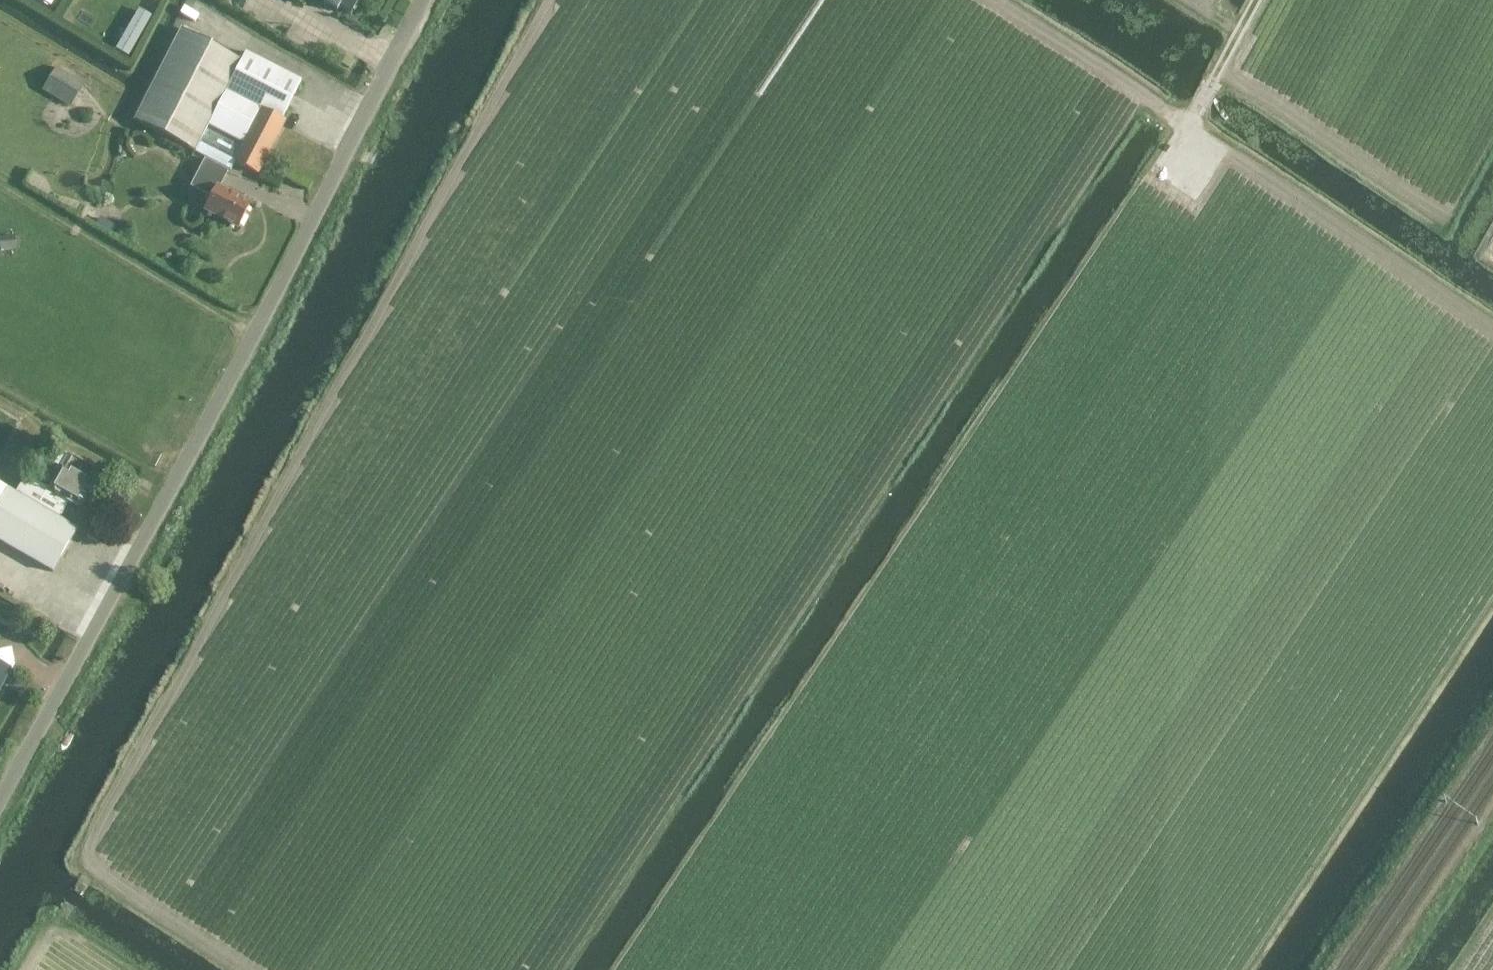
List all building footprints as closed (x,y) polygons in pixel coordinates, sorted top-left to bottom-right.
[(350,15),(359,0),(326,0),(350,15)] [(132,54),(149,12),(136,7),(119,49),(132,54)] [(241,60),(182,30),(136,121),(231,170),(235,162),(257,174),(285,120),(282,119),(301,81),(245,52),(241,60)] [(84,84),(56,67),(42,91),(69,108),(84,84)] [(190,186),(211,198),(204,211),(237,229),(252,204),(244,200),(245,197),(228,188),(226,190),(220,187),(228,172),(204,160),(190,186)] [(49,490),(48,490),(69,502),(79,508),(87,494),(88,494),(93,484),(91,483),(98,471),(71,456),(71,457),(62,452),(55,464),(60,467),(49,490)] [(53,572),(77,530),(59,519),(66,506),(69,502),(48,490),(49,490),(25,477),(15,494),(7,490),(5,493),(0,490),(0,542),(53,572)] [(9,668),(0,664),(0,686),(9,668)]
